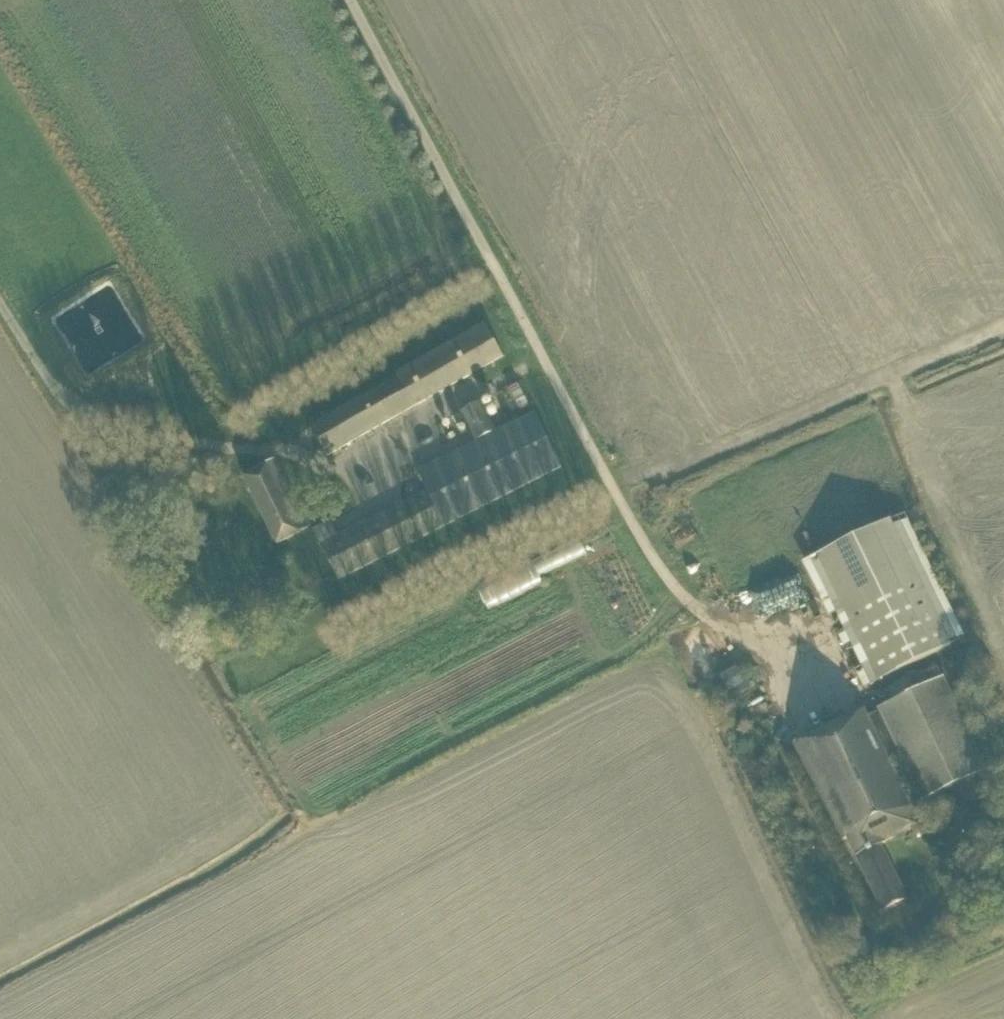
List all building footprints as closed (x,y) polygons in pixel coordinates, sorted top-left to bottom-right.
[(312,427),(329,456),(504,357),(486,324),(397,374),(399,378),(312,427)] [(461,411),(477,442),(498,432),(482,400),(461,411)] [(535,413),(498,432),(477,442),(418,472),(428,490),(321,544),(340,582),(563,468),(535,413)] [(244,477),(278,545),(310,529),(276,461),(244,477)] [(818,557),(879,683),(952,647),(891,521),(818,557)] [(752,689),(739,666),(719,678),(732,701),(752,689)] [(958,676),(962,685),(974,679),(969,670),(958,676)] [(923,802),(988,770),(944,679),(879,711),(880,712),(870,717),(866,709),(794,744),(841,842),(847,839),(884,914),(909,902),(883,847),(888,844),(887,842),(922,825),(890,759),(900,754),(923,802)]
